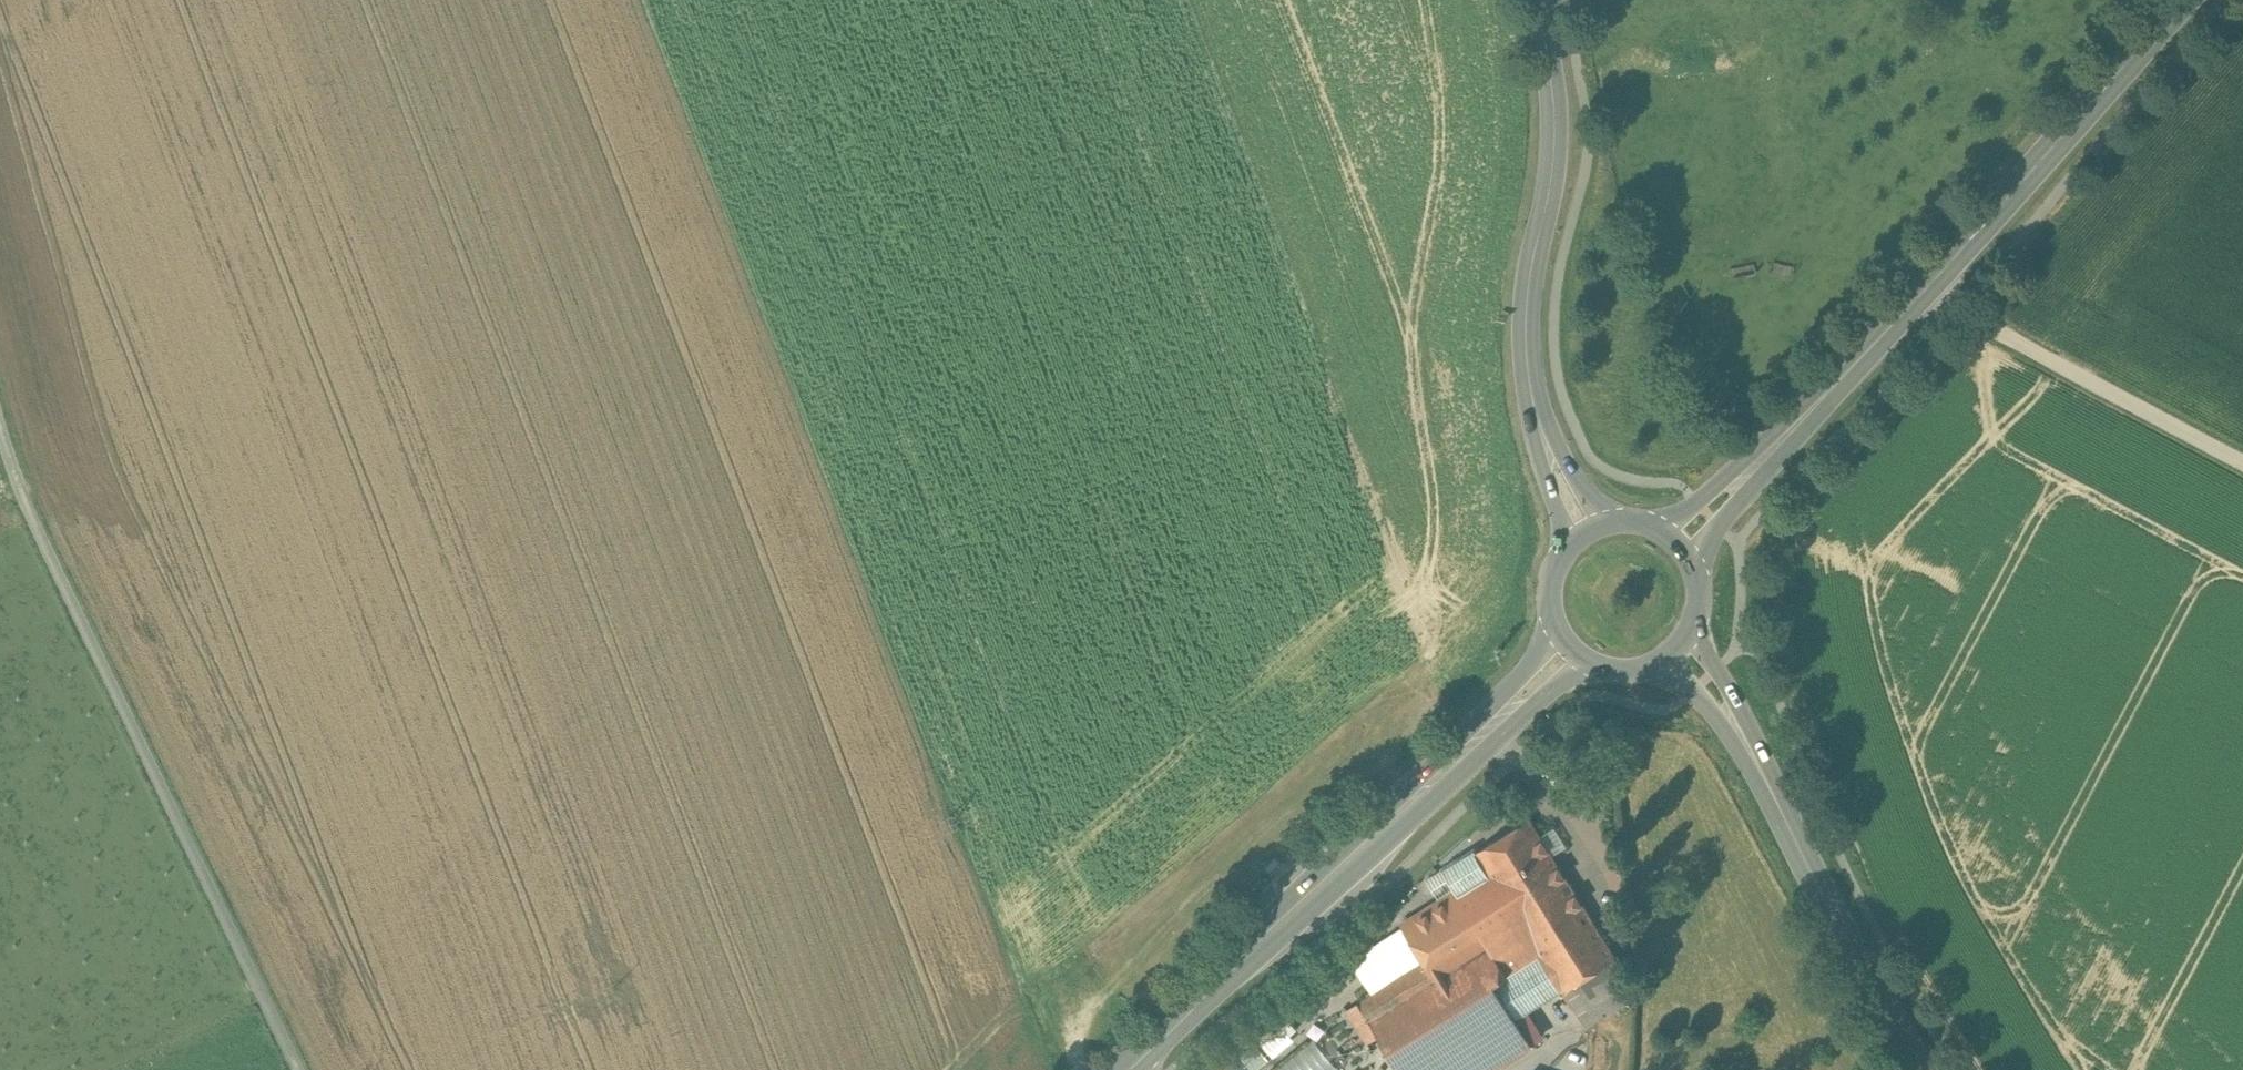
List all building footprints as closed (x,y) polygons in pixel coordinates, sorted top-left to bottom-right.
[(1539,834),(1529,819),(1476,851),(1476,852),(1491,875),(1513,911),(1567,878),(1550,852),(1539,834)] [(1553,825),(1539,834),(1550,852),(1565,842),(1553,825)] [(1475,849),(1443,869),(1452,884),(1458,893),(1457,894),(1458,896),(1491,875),(1476,852),(1476,851),(1475,849)] [(1435,894),(1452,884),(1443,869),(1426,879),(1435,894)] [(1491,875),(1458,896),(1507,975),(1540,955),(1513,911),(1491,875)] [(1565,989),(1616,958),(1567,878),(1513,911),(1540,955),(1559,985),(1562,990),(1565,989)] [(1458,896),(1457,894),(1404,926),(1426,960),(1404,974),(1373,993),(1358,1002),(1377,1032),(1387,1049),(1388,1049),(1494,983),(1507,975),(1458,896)] [(1349,956),(1373,993),(1404,974),(1381,936),(1349,956)] [(1494,983),(1513,1015),(1559,985),(1540,955),(1507,975),(1494,983)] [(1616,958),(1565,989),(1587,1025),(1634,996),(1616,958)] [(1388,1049),(1401,1069),(1492,1069),(1532,1045),(1513,1015),(1494,983),(1388,1049)] [(1364,1040),(1377,1032),(1358,1002),(1345,1010),(1364,1040)] [(1272,1027),(1257,1039),(1273,1057),(1294,1040),(1291,1036),(1297,1029),(1289,1020),(1276,1032),(1272,1027)] [(1275,1069),(1338,1069),(1341,1068),(1319,1036),(1274,1068),(1275,1069)]
